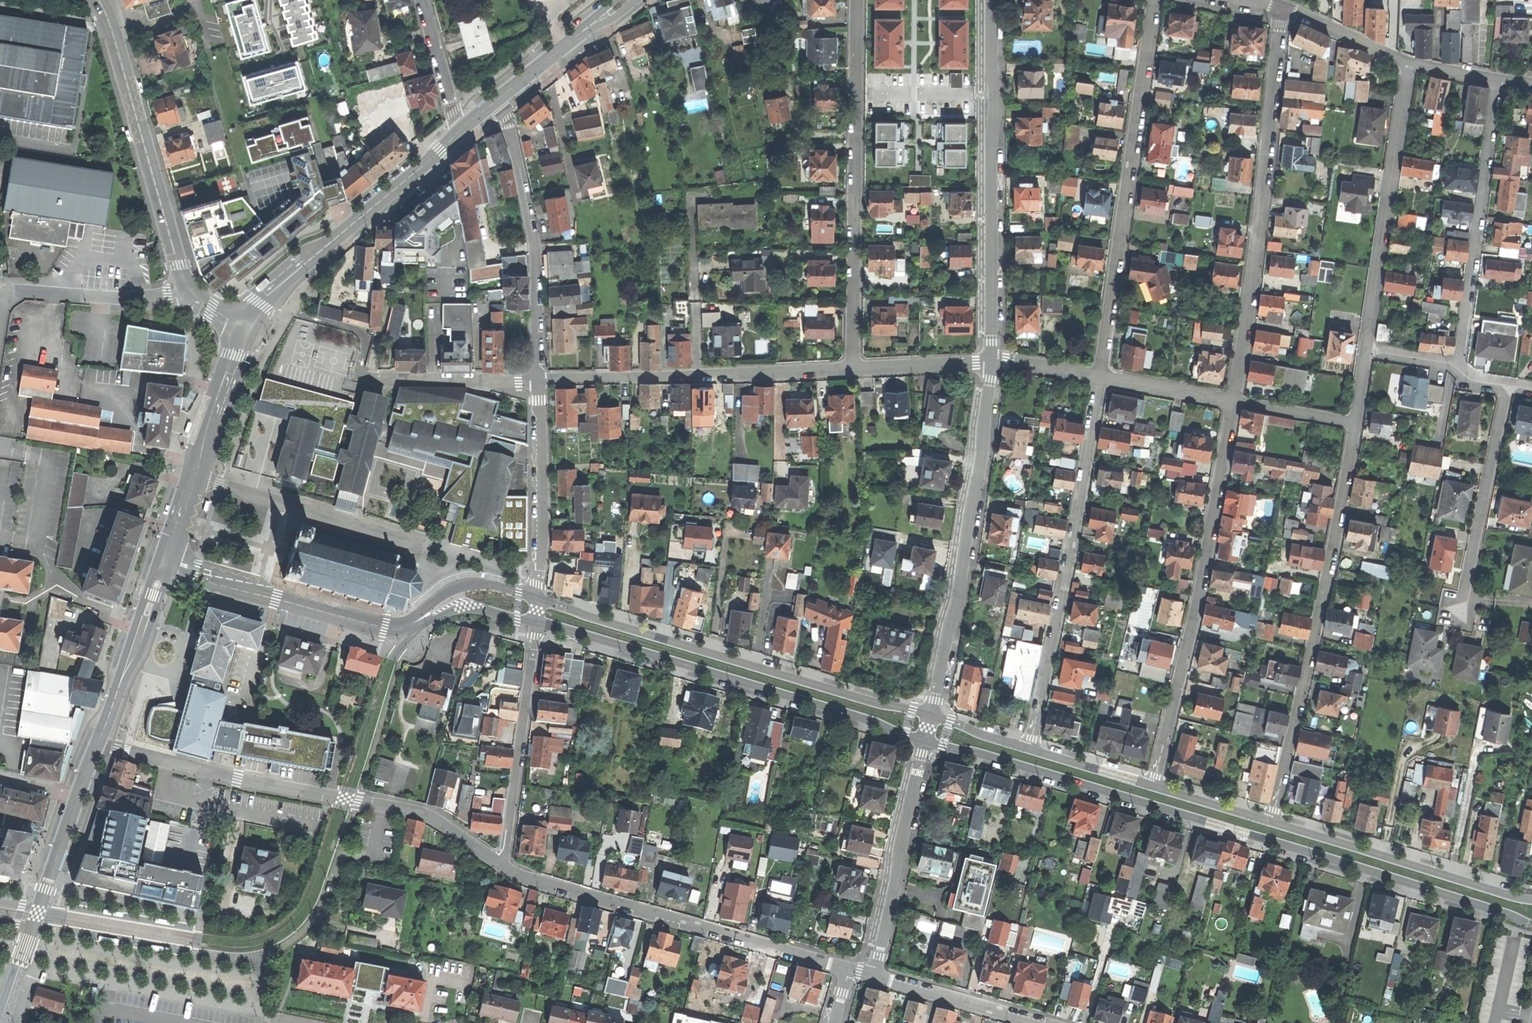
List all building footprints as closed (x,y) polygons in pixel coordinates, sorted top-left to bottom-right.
[(169,0),(143,0),(149,19),(172,11),(169,0)] [(256,0),(235,0),(226,3),(241,58),(270,50),(256,0)] [(295,45),(318,38),(316,30),(314,31),(313,25),(315,25),(312,17),(311,18),(309,12),(311,11),(309,4),(307,4),(306,0),(282,0),(295,45)] [(687,35),(683,18),(693,15),(689,0),(676,0),(666,2),(669,13),(664,14),(659,16),(665,41),(687,35)] [(738,13),(735,2),(732,3),(732,0),(704,0),(707,9),(711,8),(714,19),(738,13)] [(835,14),(834,2),(834,0),(803,0),(803,14),(810,13),(810,16),(835,14)] [(1051,29),(1051,0),(1024,0),(1024,6),(1023,6),(1021,8),(1021,12),(1021,15),(1023,17),(1024,17),(1024,29),(1051,29)] [(1363,0),(1344,0),(1344,1),(1341,1),(1341,11),(1344,11),(1344,24),(1353,24),(1363,24),(1363,0)] [(1473,65),(1474,36),(1472,36),(1472,23),(1480,23),(1480,0),(1462,0),(1462,5),(1461,23),(1463,23),(1462,64),(1473,65)] [(1106,28),(1111,29),(1110,34),(1119,36),(1118,44),(1130,46),(1132,28),(1135,8),(1110,4),(1106,28)] [(1461,5),(1458,5),(1450,4),(1450,15),(1460,15),(1461,5)] [(1504,17),(1514,17),(1514,6),(1496,6),(1495,17),(1504,17)] [(1384,43),(1385,9),(1366,7),(1366,34),(1376,39),(1384,43)] [(354,50),(380,47),(378,29),(376,10),(352,13),(356,41),(353,42),(354,50)] [(1172,41),(1181,42),(1182,36),(1191,37),(1192,30),(1196,31),(1197,23),(1193,23),(1194,15),(1170,12),(1170,13),(1169,13),(1168,15),(1167,20),(1168,22),(1169,22),(1168,28),(1167,34),(1173,34),(1172,41)] [(461,28),(464,39),(488,32),(483,15),(484,15),(484,14),(458,21),(459,22),(461,28)] [(1416,29),(1431,29),(1433,29),(1433,16),(1406,15),(1406,29),(1416,29)] [(1447,29),(1460,30),(1460,15),(1450,15),(1447,15),(1447,29)] [(72,130),(79,85),(85,86),(86,76),(81,75),(88,31),(0,17),(0,119),(72,130)] [(1527,18),(1514,17),(1504,17),(1503,40),(1526,40),(1526,27),(1527,18)] [(901,44),(902,20),(876,20),(876,65),(901,65),(901,44)] [(940,66),(966,67),(966,21),(940,21),(940,42),(940,66)] [(627,51),(630,50),(633,57),(643,53),(640,46),(655,40),(649,22),(631,29),(620,34),(627,51)] [(1087,25),(1073,23),(1072,39),(1073,39),(1072,44),(1079,45),(1080,40),(1085,40),(1087,25)] [(1326,46),(1329,37),(1301,24),(1292,42),(1299,45),(1318,54),(1317,61),(1315,61),(1312,84),(1285,81),(1283,105),(1280,126),(1292,127),(1293,118),(1293,114),(1296,115),(1321,117),(1329,47),(1326,46)] [(187,26),(157,35),(158,39),(156,39),(159,50),(162,50),(165,59),(162,60),(164,66),(165,70),(190,63),(182,37),(189,34),(187,26)] [(1248,57),(1255,58),(1255,53),(1262,53),(1264,29),(1247,27),(1239,26),(1238,34),(1233,34),(1231,50),(1248,52),(1248,57)] [(754,28),(741,30),(744,44),(757,41),(754,28)] [(802,39),(812,38),(819,38),(820,29),(802,30),(802,39)] [(1431,57),(1431,29),(1416,29),(1415,56),(1420,56),(1431,57)] [(494,48),(493,48),(488,32),(464,39),(467,48),(469,55),(468,56),(494,49),(494,48)] [(1449,62),(1458,62),(1459,32),(1444,32),(1443,61),(1449,62)] [(819,38),(812,38),(811,48),(807,48),(807,62),(823,62),(823,65),(823,66),(824,68),(827,69),(830,69),(831,66),(832,59),(836,59),(836,58),(839,58),(839,54),(836,54),(836,47),(836,38),(819,38)] [(401,71),(404,83),(410,102),(410,104),(420,101),(421,106),(428,104),(434,103),(431,92),(437,91),(432,72),(421,75),(420,71),(417,72),(417,69),(416,69),(410,49),(409,49),(407,43),(395,46),(397,53),(396,53),(398,61),(401,71)] [(748,63),(744,46),(734,48),(739,73),(741,73),(740,65),(748,63)] [(701,48),(684,50),(685,64),(702,62),(701,48)] [(1221,49),(1212,48),(1211,53),(1210,63),(1219,64),(1221,49)] [(1355,101),(1365,102),(1367,82),(1358,80),(1354,80),(1355,69),(1367,70),(1369,55),(1357,50),(1347,49),(1339,48),(1335,78),(1349,80),(1347,100),(1355,101)] [(600,77),(609,74),(607,71),(615,67),(608,50),(601,53),(587,58),(593,76),(598,74),(600,77)] [(656,50),(648,52),(651,67),(648,68),(650,75),(663,72),(661,63),(660,64),(656,50)] [(1197,61),(1210,63),(1211,53),(1198,51),(1197,61)] [(575,122),(578,139),(604,134),(596,95),(590,82),(594,80),(593,76),(587,58),(587,57),(574,67),(567,73),(580,101),(588,98),(592,118),(575,122)] [(1189,66),(1190,60),(1186,59),(1177,58),(1176,63),(1161,61),(1159,71),(1158,81),(1166,82),(1172,83),(1182,84),(1184,74),(1187,74),(1188,66),(1189,66)] [(298,60),(243,76),(251,105),(306,89),(298,60)] [(1209,71),(1210,63),(1197,61),(1194,60),(1193,69),(1195,69),(1195,72),(1202,73),(1203,70),(1209,71)] [(370,80),(401,71),(398,61),(367,70),(370,80)] [(749,71),(748,63),(740,65),(741,73),(749,71)] [(693,65),(696,89),(710,88),(708,64),(693,65)] [(1125,98),(1130,69),(1122,68),(1117,96),(1125,98)] [(1019,96),(1043,97),(1043,71),(1027,71),(1027,75),(1019,75),(1019,86),(1019,96)] [(965,86),(965,72),(952,72),(953,86),(965,86)] [(1233,88),(1232,95),(1257,98),(1258,88),(1259,78),(1251,77),(1252,74),(1245,73),(1245,76),(1234,75),(1233,81),(1233,88)] [(1444,101),(1449,81),(1441,79),(1431,77),(1424,107),(1442,111),(1444,101)] [(166,78),(158,80),(162,93),(170,90),(166,78)] [(1076,90),(1092,92),(1093,84),(1077,81),(1076,90)] [(360,137),(367,146),(385,167),(399,156),(408,148),(394,131),(393,132),(389,126),(382,132),(371,119),(383,109),(410,102),(404,83),(358,96),(364,119),(357,125),(360,137)] [(604,112),(610,110),(602,83),(596,85),(604,112)] [(819,89),(815,89),(815,110),(838,110),(838,101),(838,89),(827,89),(827,86),(819,85),(819,89)] [(1462,134),(1482,138),(1489,88),(1478,87),(1469,86),(1462,134)] [(1155,98),(1170,100),(1171,93),(1156,91),(1155,98)] [(549,146),(558,144),(551,112),(539,95),(534,99),(519,111),(531,128),(539,121),(543,128),(544,127),(549,146)] [(783,120),(791,119),(789,110),(792,110),(789,95),(765,100),(770,123),(783,120)] [(171,124),(180,121),(177,109),(173,96),(154,102),(158,115),(160,123),(170,120),(171,124)] [(1169,108),(1170,100),(1155,98),(1154,106),(1169,108)] [(1109,104),(1100,103),(1097,124),(1121,127),(1122,116),(1124,106),(1115,105),(1116,101),(1110,100),(1109,104)] [(1442,111),(1441,115),(1448,116),(1450,101),(1444,101),(1442,111)] [(1208,113),(1224,115),(1225,108),(1221,107),(1209,105),(1208,113)] [(177,109),(180,121),(186,120),(182,107),(177,109)] [(1357,140),(1379,144),(1382,125),(1384,111),(1362,107),(1357,140)] [(618,108),(610,110),(613,126),(621,124),(618,108)] [(199,120),(212,116),(210,110),(197,114),(199,120)] [(1228,132),(1254,134),(1255,125),(1256,115),(1231,113),(1228,132)] [(340,117),(342,123),(353,120),(351,114),(340,117)] [(1441,115),(1434,114),(1431,128),(1445,131),(1448,116),(1441,115)] [(288,143),(290,151),(303,147),(303,149),(312,147),(310,140),(315,139),(308,116),(279,124),(281,131),(285,144),(288,143)] [(1018,143),(1041,143),(1041,118),(1018,118),(1018,122),(1016,122),(1016,128),(1016,133),(1018,133),(1018,143)] [(212,143),(226,139),(220,119),(206,123),(212,143)] [(344,128),(357,125),(355,119),(353,120),(342,123),(344,128)] [(1171,122),(1160,120),(1160,124),(1152,122),(1151,129),(1149,141),(1174,144),(1176,126),(1171,125),(1171,122)] [(904,122),(875,122),(875,165),(904,165),(904,143),(904,122)] [(965,123),(937,123),(937,125),(937,138),(937,144),(937,150),(937,164),(937,166),(966,166),(965,123)] [(1079,126),(1066,124),(1064,146),(1072,147),(1072,144),(1078,144),(1079,126)] [(1321,127),(1303,126),(1302,134),(1320,136),(1321,127)] [(252,162),(290,151),(288,143),(285,144),(281,131),(255,139),(254,137),(246,139),(252,162)] [(360,188),(370,180),(356,163),(348,169),(346,167),(350,164),(343,149),(349,147),(345,132),(332,136),(340,165),(340,166),(348,198),(360,188)] [(491,152),(494,163),(510,157),(501,133),(493,136),(486,138),(489,147),(486,148),(488,153),(491,152)] [(1530,165),(1531,154),(1527,154),(1529,138),(1507,135),(1504,155),(1502,171),(1493,170),(1492,177),(1526,180),(1528,165),(1530,165)] [(189,136),(183,137),(171,141),(166,143),(170,156),(172,162),(195,155),(191,143),(189,136)] [(1092,156),(1113,159),(1115,151),(1116,139),(1095,136),(1092,156)] [(1318,148),(1319,138),(1312,137),(1312,138),(1306,137),(1305,145),(1311,146),(1311,147),(1318,148)] [(524,148),(531,146),(528,140),(522,143),(524,148)] [(1177,145),(1174,144),(1149,141),(1147,153),(1146,160),(1155,161),(1154,164),(1165,166),(1165,162),(1167,163),(1168,156),(1175,157),(1177,145)] [(1312,170),(1313,157),(1301,156),(1302,147),(1283,144),(1282,156),(1281,166),(1299,168),(1299,169),(1312,170)] [(470,268),(485,266),(470,186),(468,183),(472,179),(474,181),(477,179),(475,177),(483,171),(480,160),(477,145),(465,155),(451,166),(453,178),(461,221),(470,268)] [(366,154),(356,163),(370,180),(377,174),(385,167),(367,146),(365,148),(367,150),(364,153),(366,154)] [(303,147),(290,151),(296,170),(300,184),(303,194),(293,202),(289,197),(273,211),(276,216),(265,225),(204,275),(213,281),(232,276),(238,268),(245,274),(300,229),(329,205),(327,198),(340,194),(337,182),(324,186),(312,147),(303,149),(303,147)] [(825,154),(825,150),(810,150),(809,166),(808,166),(806,169),(806,174),(808,177),(809,177),(809,179),(834,179),(835,166),(835,155),(825,154)] [(544,174),(564,169),(560,153),(556,154),(556,153),(550,154),(550,155),(541,158),(544,174)] [(1430,178),(1433,161),(1403,156),(1402,162),(1400,174),(1430,178)] [(104,228),(105,228),(115,173),(113,173),(113,175),(14,159),(14,158),(12,157),(4,209),(12,210),(10,219),(11,219),(8,238),(65,247),(66,246),(81,248),(85,225),(70,222),(70,220),(104,226),(104,228)] [(1229,171),(1228,179),(1249,181),(1250,171),(1251,158),(1230,157),(1230,164),(1229,171)] [(483,171),(483,173),(489,172),(486,159),(480,160),(483,171)] [(603,183),(601,183),(597,162),(576,166),(578,175),(580,188),(588,187),(589,195),(605,192),(603,183)] [(1458,188),(1475,190),(1478,170),(1448,165),(1445,186),(1458,188)] [(294,186),(300,184),(296,170),(290,172),(294,186)] [(513,170),(500,172),(505,197),(517,194),(516,183),(513,170)] [(911,174),(912,186),(932,185),(932,173),(911,174)] [(1345,210),(1369,214),(1370,206),(1367,202),(1365,198),(1366,193),(1372,194),(1374,178),(1352,174),(1351,182),(1341,180),(1338,200),(1346,201),(1345,210)] [(1048,176),(1048,185),(1052,185),(1052,191),(1061,191),(1061,185),(1062,176),(1048,176)] [(1076,178),(1062,176),(1061,185),(1075,187),(1076,178)] [(1211,190),(1225,192),(1226,179),(1213,177),(1211,190)] [(399,223),(396,223),(395,259),(441,261),(442,246),(439,246),(440,235),(441,235),(458,222),(461,221),(453,178),(444,186),(414,210),(399,223)] [(1515,201),(1518,181),(1501,179),(1499,196),(1497,208),(1514,211),(1514,208),(1525,210),(1526,203),(1515,201)] [(490,203),(497,202),(493,182),(485,183),(490,203)] [(1015,209),(1039,209),(1039,187),(1031,188),(1031,183),(1024,183),(1023,187),(1015,187),(1015,198),(1015,209)] [(182,197),(195,194),(192,184),(180,187),(182,197)] [(1074,194),(1075,187),(1061,185),(1061,191),(1061,193),(1074,194)] [(1193,188),(1175,186),(1174,193),(1192,196),(1193,188)] [(1086,190),(1083,212),(1106,215),(1108,206),(1109,194),(1103,193),(1103,189),(1087,187),(1087,191),(1086,190)] [(1162,216),(1166,191),(1142,188),(1140,201),(1139,208),(1145,208),(1144,214),(1162,216)] [(971,191),(945,191),(945,201),(950,201),(950,213),(952,213),(952,216),(956,216),(956,213),(971,213),(971,204),(971,191)] [(885,211),(901,211),(901,201),(892,201),(892,192),(869,192),(869,204),(869,211),(872,211),(872,215),(885,215),(885,211)] [(904,192),(904,201),(920,201),(921,193),(921,192),(904,192)] [(930,193),(921,193),(920,201),(920,204),(930,204),(930,193)] [(798,194),(783,194),(783,203),(798,203),(798,194)] [(551,231),(571,227),(565,195),(546,199),(548,212),(549,218),(551,231)] [(204,275),(265,225),(242,197),(222,203),(221,199),(183,209),(188,225),(201,272),(204,275)] [(1449,222),(1460,224),(1460,221),(1461,218),(1471,220),(1473,205),(1444,201),(1442,216),(1449,217),(1449,222)] [(741,227),(756,226),(755,205),(726,206),(726,204),(699,205),(699,217),(707,216),(707,224),(727,223),(727,226),(727,228),(741,227)] [(826,209),(827,206),(819,206),(819,205),(811,205),(811,229),(834,230),(834,218),(834,209),(826,209)] [(1303,237),(1307,209),(1286,207),(1285,217),(1275,216),(1274,227),(1273,234),(1295,237),(1295,236),(1303,237)] [(1414,231),(1416,215),(1399,213),(1397,229),(1414,231)] [(1189,216),(1173,214),(1172,223),(1188,225),(1189,216)] [(727,223),(707,224),(707,216),(699,217),(700,227),(727,226),(727,223)] [(1210,227),(1211,217),(1196,216),(1195,225),(1210,227)] [(1045,231),(1058,231),(1059,218),(1045,218),(1045,231)] [(384,282),(394,282),(395,259),(396,223),(396,220),(389,220),(385,220),(377,227),(376,246),(385,247),(384,282)] [(1492,245),(1518,248),(1521,222),(1516,222),(1515,222),(1509,221),(1509,223),(1495,222),(1493,236),(1492,245)] [(1217,253),(1240,255),(1241,244),(1242,235),(1233,234),(1234,229),(1220,227),(1217,249),(1215,248),(1214,252),(1217,252),(1217,253)] [(1452,238),(1467,241),(1469,232),(1454,230),(1452,238)] [(153,231),(144,234),(146,243),(156,240),(153,231)] [(1058,232),(1057,244),(1057,248),(1071,250),(1073,234),(1058,232)] [(1409,254),(1411,237),(1391,234),(1390,241),(1389,250),(1409,254)] [(1442,250),(1444,238),(1431,236),(1428,252),(1435,253),(1436,249),(1442,250)] [(1016,261),(1041,261),(1041,254),(1044,254),(1044,249),(1041,249),(1041,237),(1015,237),(1016,249),(1016,261)] [(1446,258),(1452,259),(1458,260),(1466,261),(1468,242),(1448,240),(1446,258)] [(1280,251),(1281,243),(1267,241),(1266,250),(1280,251)] [(1050,244),(1049,266),(1056,267),(1057,248),(1057,244),(1050,244)] [(355,279),(372,280),(374,247),(365,246),(358,246),(355,279)] [(879,274),(904,274),(904,259),(893,259),(894,246),(869,246),(869,263),(869,270),(878,270),(879,274)] [(1078,257),(1072,256),(1071,264),(1085,267),(1085,270),(1092,272),(1093,268),(1100,269),(1102,259),(1103,249),(1080,246),(1078,257)] [(971,256),(971,247),(943,247),(939,250),(939,254),(942,257),(949,257),(949,269),(960,269),(960,266),(971,266),(971,256)] [(1517,258),(1530,259),(1531,249),(1519,248),(1517,258)] [(772,261),(772,250),(762,250),(762,259),(762,261),(772,261)] [(1176,252),(1161,250),(1159,267),(1152,267),(1153,261),(1132,258),(1131,270),(1130,278),(1146,280),(1153,300),(1158,299),(1158,300),(1165,298),(1164,296),(1168,295),(1165,285),(1170,282),(1168,275),(1169,269),(1173,269),(1176,252)] [(551,304),(582,301),(580,285),(591,284),(590,269),(582,269),(582,262),(578,263),(578,277),(579,285),(563,286),(563,278),(574,277),(574,262),(573,252),(572,251),(548,252),(549,280),(550,287),(551,304)] [(1193,268),(1194,262),(1196,262),(1197,255),(1185,254),(1183,266),(1193,268)] [(507,293),(507,307),(528,307),(528,293),(528,275),(510,276),(510,263),(516,263),(517,264),(526,263),(526,255),(501,257),(503,263),(503,293),(507,293)] [(1294,258),(1271,255),(1270,265),(1269,274),(1292,277),(1294,258)] [(762,261),(762,259),(732,261),(733,278),(734,293),(746,292),(746,290),(746,278),(749,277),(749,290),(755,290),(764,289),(762,261)] [(1309,274),(1301,275),(1300,283),(1316,284),(1317,280),(1317,275),(1316,275),(1318,261),(1311,260),(1309,274)] [(1317,280),(1330,282),(1333,262),(1319,260),(1317,275),(1317,280)] [(1490,276),(1512,279),(1513,272),(1520,273),(1521,264),(1486,260),(1485,276),(1490,276)] [(825,261),(809,261),(808,284),(834,285),(834,274),(834,265),(825,265),(825,261)] [(1212,282),(1236,285),(1237,275),(1238,265),(1215,262),(1212,282)] [(1412,294),(1415,276),(1385,271),(1384,280),(1383,289),(1412,294)] [(1442,286),(1440,296),(1460,299),(1463,280),(1456,279),(1443,277),(1442,286)] [(1433,295),(1440,296),(1442,286),(1435,284),(1433,295)] [(1423,289),(1416,288),(1415,299),(1421,300),(1423,289)] [(497,298),(503,298),(502,289),(489,291),(489,297),(497,296),(497,298)] [(343,321),(380,330),(381,310),(383,291),(372,290),(371,315),(363,313),(362,316),(344,311),(343,321)] [(1297,301),(1298,294),(1284,292),(1284,298),(1260,295),(1259,303),(1258,313),(1268,315),(1268,320),(1280,322),(1283,299),(1297,301)] [(1042,313),(1062,313),(1063,297),(1054,295),(1042,295),(1042,313)] [(908,305),(905,305),(906,297),(892,296),(892,307),(880,307),(880,311),(872,311),(872,322),(872,333),(895,333),(896,320),(908,320),(908,305)] [(1422,300),(1421,300),(1415,299),(1414,299),(1412,309),(1420,310),(1422,302),(1422,300)] [(385,339),(397,341),(406,305),(393,302),(391,313),(385,339)] [(578,311),(593,310),(593,302),(567,305),(553,306),(554,313),(578,311)] [(1037,316),(1038,305),(1030,305),(1030,302),(1026,302),(1026,305),(1016,305),(1016,319),(1015,319),(1013,320),(1013,323),(1013,325),(1015,327),(1016,327),(1016,336),(1037,336),(1037,322),(1037,316)] [(1420,311),(1429,312),(1440,314),(1446,315),(1447,306),(1422,302),(1420,310),(1420,311)] [(473,349),(471,303),(444,303),(443,328),(450,328),(450,340),(455,341),(455,349),(442,349),(442,370),(457,370),(472,370),(472,349),(473,349)] [(492,325),(503,325),(503,303),(491,304),(492,325)] [(675,316),(690,315),(689,303),(675,304),(675,316)] [(834,305),(818,305),(817,317),(806,317),(806,336),(817,337),(833,337),(834,305)] [(946,332),(971,332),(971,319),(971,311),(968,311),(968,307),(945,307),(945,309),(940,309),(940,317),(945,317),(946,332)] [(702,327),(715,327),(715,326),(717,326),(717,320),(721,320),(720,312),(702,312),(702,327)] [(1427,320),(1439,322),(1440,314),(1429,312),(1427,320)] [(642,369),(660,369),(659,324),(660,324),(660,315),(651,315),(651,324),(646,324),(646,334),(651,334),(651,337),(642,337),(642,362),(642,369)] [(574,329),(587,329),(587,317),(554,319),(554,334),(555,351),(575,350),(574,329)] [(1201,342),(1201,335),(1203,324),(1203,321),(1195,320),(1193,341),(1201,342)] [(1483,320),(1481,332),(1514,337),(1516,325),(1483,320)] [(727,355),(740,354),(739,323),(726,323),(726,326),(717,326),(715,326),(715,327),(716,355),(727,355)] [(1387,341),(1389,325),(1378,323),(1375,340),(1387,341)] [(1201,335),(1229,339),(1230,327),(1203,324),(1201,335)] [(595,334),(615,333),(615,325),(595,327),(595,334)] [(127,326),(120,369),(123,369),(131,370),(182,375),(184,358),(185,353),(187,336),(173,334),(172,342),(150,340),(150,339),(146,338),(148,330),(127,326)] [(1147,327),(1140,326),(1138,339),(1145,340),(1147,327)] [(1309,331),(1295,328),(1294,335),(1302,337),(1308,338),(1309,331)] [(1523,335),(1529,336),(1531,336),(1531,329),(1524,328),(1523,335)] [(495,370),(503,370),(503,330),(484,330),(484,370),(495,370)] [(1253,349),(1276,353),(1280,334),(1256,330),(1254,340),(1253,349)] [(1326,358),(1348,361),(1350,350),(1351,350),(1351,347),(1352,343),(1351,343),(1352,334),(1330,330),(1326,358)] [(1511,358),(1514,337),(1481,332),(1479,332),(1477,344),(1476,354),(1487,355),(1487,354),(1492,355),(1499,356),(1499,357),(1511,358)] [(1428,350),(1430,334),(1423,333),(1420,349),(1428,350)] [(675,363),(690,363),(690,334),(670,334),(670,363),(675,363)] [(1455,337),(1448,336),(1437,335),(1430,334),(1428,350),(1453,353),(1455,337)] [(1529,336),(1523,335),(1521,353),(1527,353),(1529,336)] [(1304,356),(1308,338),(1302,337),(1298,355),(1304,356)] [(72,355),(79,356),(82,341),(75,340),(72,355)] [(1140,368),(1143,348),(1123,344),(1121,352),(1124,352),(1122,364),(1133,366),(1140,368)] [(611,369),(630,369),(629,345),(605,346),(606,361),(610,361),(611,365),(611,369)] [(425,370),(426,350),(396,349),(395,367),(411,367),(411,370),(419,370),(425,370)] [(1198,378),(1220,382),(1223,368),(1224,358),(1222,358),(1222,354),(1203,351),(1203,354),(1199,354),(1197,363),(1194,363),(1192,376),(1198,377),(1198,378)] [(1300,378),(1301,370),(1251,361),(1249,371),(1248,379),(1271,384),(1273,371),(1279,372),(1278,380),(1294,383),(1295,377),(1300,378)] [(20,396),(34,398),(28,437),(95,448),(129,452),(131,432),(98,429),(101,408),(52,401),(52,400),(50,399),(52,391),(54,392),(57,372),(24,367),(20,396)] [(129,385),(131,370),(123,369),(122,384),(129,385)] [(1401,403),(1424,408),(1426,400),(1441,403),(1444,387),(1428,383),(1428,379),(1405,375),(1403,385),(1402,385),(1399,397),(1402,398),(1401,403)] [(293,413),(303,415),(307,416),(305,423),(318,426),(309,461),(313,462),(310,475),(332,481),(337,463),(340,463),(343,453),(349,454),(356,431),(347,429),(350,418),(354,404),(265,380),(259,403),(257,403),(254,412),(291,422),(291,420),(293,413)] [(938,438),(941,433),(952,430),(952,427),(949,426),(951,415),(953,398),(937,396),(940,381),(929,380),(925,405),(928,405),(926,422),(924,422),(922,432),(936,434),(936,438),(938,438)] [(686,423),(691,423),(691,419),(692,418),(692,408),(691,408),(691,383),(672,384),(672,388),(672,409),(687,409),(687,414),(687,417),(686,423)] [(726,395),(734,395),(734,383),(724,383),(725,395),(726,395)] [(598,438),(598,428),(597,407),(597,384),(589,384),(590,419),(589,419),(589,423),(580,423),(580,430),(591,430),(592,438),(598,438)] [(642,407),(660,407),(660,384),(641,384),(642,389),(642,407)] [(181,390),(148,385),(144,412),(150,412),(150,414),(144,413),(143,423),(149,424),(146,445),(167,448),(170,424),(171,415),(177,416),(179,405),(181,390)] [(744,419),(758,419),(759,411),(774,411),(774,387),(761,387),(755,387),(755,395),(745,395),(744,419)] [(519,435),(526,409),(472,395),(465,420),(458,418),(466,388),(398,389),(394,403),(394,405),(403,408),(401,416),(391,413),(388,427),(393,428),(388,446),(411,453),(412,448),(434,454),(435,450),(457,456),(458,451),(472,455),(469,467),(451,462),(450,468),(447,477),(452,478),(450,484),(446,483),(441,501),(451,504),(446,522),(455,524),(458,525),(457,528),(455,527),(451,542),(450,543),(462,546),(462,545),(470,547),(470,549),(481,552),(486,537),(500,540),(500,551),(527,551),(527,497),(504,496),(504,494),(503,494),(505,487),(506,487),(507,484),(506,484),(508,477),(509,477),(510,473),(509,472),(511,465),(512,465),(513,461),(513,460),(516,446),(490,439),(491,435),(495,436),(497,429),(519,435)] [(558,426),(577,426),(577,410),(585,409),(584,394),(577,394),(577,388),(557,389),(558,409),(558,426)] [(714,412),(714,388),(705,388),(693,388),(694,412),(714,412)] [(859,406),(872,406),(871,391),(859,392),(859,406)] [(887,415),(909,414),(908,391),(891,392),(885,392),(887,415)] [(854,419),(853,394),(842,395),(830,395),(830,406),(827,406),(828,417),(831,417),(831,427),(840,427),(840,420),(854,419)] [(1142,414),(1144,400),(1112,394),(1109,409),(1108,416),(1133,421),(1134,413),(1142,414)] [(340,490),(359,495),(366,470),(368,471),(370,465),(371,460),(369,460),(375,436),(377,437),(380,426),(378,426),(384,401),(365,395),(358,421),(350,418),(347,429),(356,431),(349,454),(343,453),(340,463),(347,465),(340,490)] [(798,425),(814,424),(812,398),(799,399),(787,399),(788,425),(789,425),(789,432),(798,431),(798,425)] [(1456,433),(1475,435),(1476,427),(1479,403),(1461,400),(1456,433)] [(1518,406),(1511,439),(1523,441),(1524,433),(1531,435),(1531,408),(1528,408),(1518,406)] [(618,428),(618,407),(609,407),(597,407),(598,428),(618,428)] [(1182,412),(1171,410),(1168,428),(1179,430),(1182,412)] [(1264,431),(1267,415),(1242,410),(1241,417),(1240,422),(1243,423),(1242,428),(1250,429),(1249,432),(1259,434),(1260,430),(1264,431)] [(1368,430),(1388,433),(1391,414),(1371,411),(1370,421),(1368,430)] [(307,416),(303,415),(293,413),(291,420),(291,422),(277,473),(303,480),(309,461),(318,426),(305,423),(307,416)] [(1293,427),(1294,420),(1269,415),(1268,422),(1293,427)] [(1039,426),(1040,419),(1025,417),(1024,424),(1039,426)] [(1053,426),(1054,419),(1041,417),(1040,424),(1053,426)] [(1080,441),(1083,424),(1065,421),(1065,420),(1056,418),(1053,437),(1073,440),(1080,441)] [(1135,425),(1134,432),(1144,434),(1162,437),(1163,432),(1155,431),(1155,428),(1135,425)] [(1031,440),(1033,431),(1004,426),(1002,436),(1001,441),(999,452),(1024,456),(1026,439),(1031,440)] [(1119,453),(1120,450),(1127,451),(1130,438),(1143,441),(1144,434),(1134,432),(1121,430),(1120,431),(1101,427),(1099,439),(1098,446),(1111,448),(1110,452),(1119,453)] [(1212,438),(1184,434),(1183,444),(1175,442),(1173,452),(1178,453),(1178,455),(1208,460),(1210,450),(1212,438)] [(817,435),(803,436),(804,453),(809,453),(809,456),(818,455),(817,435)] [(1253,452),(1254,445),(1237,442),(1235,449),(1253,452)] [(387,451),(450,468),(451,462),(433,458),(434,454),(412,448),(411,453),(388,446),(387,451)] [(1435,452),(1412,447),(1407,471),(1438,477),(1440,467),(1442,456),(1443,453),(1435,452)] [(1254,455),(1235,451),(1233,462),(1232,470),(1242,471),(1241,478),(1250,479),(1253,461),(1254,455)] [(1286,460),(1264,456),(1263,462),(1263,463),(1276,465),(1276,469),(1272,468),(1271,477),(1283,479),(1286,460)] [(1440,467),(1447,468),(1449,457),(1442,456),(1440,467)] [(920,484),(942,488),(944,476),(944,472),(949,472),(951,461),(925,457),(920,484)] [(1055,465),(1073,468),(1075,459),(1061,457),(1061,458),(1056,457),(1055,465)] [(1182,464),(1183,463),(1162,459),(1160,468),(1169,469),(1193,474),(1194,466),(1182,464)] [(1319,466),(1286,460),(1283,479),(1308,484),(1310,472),(1318,474),(1319,466)] [(734,480),(751,481),(753,465),(734,463),(734,480)] [(759,465),(753,465),(751,481),(758,481),(759,465)] [(1066,487),(1073,488),(1075,471),(1056,468),(1053,485),(1066,487)] [(567,494),(577,494),(576,485),(576,469),(560,469),(560,495),(567,494)] [(1121,487),(1123,474),(1104,470),(1099,469),(1098,476),(1097,482),(1104,484),(1107,484),(1106,487),(1113,488),(1114,485),(1121,487)] [(1192,482),(1193,474),(1169,469),(1167,479),(1178,481),(1175,500),(1201,504),(1202,495),(1204,484),(1192,482)] [(1132,484),(1139,486),(1141,472),(1134,470),(1132,484)] [(1439,514),(1463,519),(1465,505),(1467,495),(1470,495),(1472,485),(1460,483),(1462,473),(1445,470),(1444,479),(1442,483),(1440,491),(1440,496),(1439,504),(1441,504),(1439,514)] [(630,479),(650,480),(651,473),(631,471),(630,479)] [(74,474),(68,508),(82,508),(88,476),(74,474)] [(126,501),(148,509),(152,497),(157,484),(135,476),(126,501)] [(808,485),(809,477),(792,476),(791,488),(789,488),(788,488),(788,486),(778,485),(776,505),(807,506),(808,497),(807,497),(808,485)] [(1357,503),(1369,505),(1370,497),(1376,498),(1378,489),(1387,490),(1388,483),(1355,477),(1350,502),(1357,503)] [(767,505),(771,505),(773,483),(765,482),(764,500),(767,500),(767,505)] [(1332,486),(1313,483),(1311,493),(1304,491),(1302,501),(1332,507),(1333,498),(1330,497),(1331,491),(1332,486)] [(590,520),(590,484),(576,485),(577,494),(577,521),(590,520)] [(753,513),(756,488),(734,485),(732,505),(741,506),(741,511),(746,512),(753,513)] [(359,495),(340,490),(336,503),(356,508),(359,495)] [(1221,527),(1241,531),(1242,524),(1243,519),(1238,518),(1240,512),(1252,514),(1255,495),(1228,490),(1225,503),(1224,512),(1232,513),(1232,517),(1223,516),(1221,527)] [(659,521),(660,513),(665,513),(666,505),(660,505),(661,496),(634,493),(632,518),(642,519),(642,520),(645,520),(648,521),(649,520),(659,521)] [(1497,519),(1527,525),(1531,503),(1502,497),(1500,507),(1497,519)] [(1330,516),(1332,507),(1302,501),(1300,510),(1308,511),(1306,522),(1325,526),(1326,521),(1327,516),(1330,516)] [(916,515),(915,523),(940,528),(942,518),(944,507),(933,505),(927,504),(918,503),(916,515)] [(1057,506),(1045,504),(1044,510),(1056,512),(1057,506)] [(1019,517),(1020,509),(1008,507),(1007,514),(993,512),(991,527),(989,540),(1014,544),(1018,517),(1019,517)] [(1023,526),(1030,527),(1033,508),(1026,507),(1023,526)] [(57,567),(72,570),(82,508),(68,508),(67,508),(57,567)] [(1111,542),(1116,512),(1093,508),(1091,517),(1089,527),(1098,528),(1096,539),(1111,542)] [(1121,515),(1137,518),(1139,511),(1123,508),(1121,515)] [(1067,520),(1037,514),(1033,531),(1054,535),(1063,537),(1067,520)] [(1374,523),(1385,526),(1387,517),(1375,515),(1374,523)] [(98,598),(115,604),(122,585),(129,562),(138,539),(142,526),(118,518),(98,577),(90,574),(83,593),(98,598)] [(569,527),(569,518),(553,518),(554,527),(569,527)] [(1283,535),(1312,541),(1314,534),(1296,530),(1298,521),(1286,518),(1284,528),(1285,528),(1283,535)] [(1355,547),(1372,550),(1375,532),(1369,531),(1370,523),(1350,519),(1346,538),(1351,539),(1357,540),(1355,547)] [(670,540),(684,542),(686,524),(672,523),(670,540)] [(696,525),(686,524),(684,542),(684,546),(700,548),(710,548),(711,537),(712,527),(696,525)] [(1147,535),(1162,537),(1164,529),(1149,526),(1147,535)] [(754,543),(768,544),(769,532),(770,530),(756,528),(754,543)] [(1218,557),(1237,560),(1242,532),(1221,528),(1219,539),(1221,540),(1220,549),(1218,557)] [(284,576),(284,579),(286,580),(286,579),(296,582),(298,583),(299,582),(308,585),(308,587),(310,588),(311,585),(321,588),(320,591),(322,591),(323,589),(333,592),(332,594),(335,595),(336,593),(345,595),(344,598),(347,598),(347,596),(357,598),(357,601),(359,601),(359,599),(370,602),(369,604),(371,605),(371,602),(382,605),(382,608),(384,608),(385,606),(387,607),(387,605),(403,610),(405,611),(405,609),(405,608),(407,600),(409,600),(410,599),(416,595),(417,596),(417,595),(418,594),(418,593),(419,586),(420,586),(420,585),(420,584),(419,583),(416,577),(416,576),(415,575),(414,575),(416,567),(417,566),(417,565),(416,564),(415,565),(409,563),(408,562),(407,562),(406,562),(400,560),(400,559),(398,558),(399,556),(397,555),(396,557),(385,555),(386,552),(384,552),(383,554),(373,551),(374,549),(372,548),(371,550),(361,548),(362,545),(359,545),(359,543),(351,541),(350,542),(347,541),(346,544),(336,541),(337,539),(335,538),(334,540),(324,537),(325,535),(323,535),(322,537),(312,534),(312,533),(310,532),(309,533),(300,530),(298,529),(297,532),(296,536),(297,536),(295,541),(294,541),(293,544),(294,544),(293,549),(292,548),(289,560),(290,560),(288,564),(288,565),(287,567),(288,568),(285,576),(284,576)] [(584,529),(554,529),(554,539),(554,548),(584,548),(584,529)] [(790,535),(769,532),(768,544),(766,554),(776,556),(788,557),(789,549),(792,550),(793,543),(790,543),(790,535)] [(1262,535),(1248,533),(1247,539),(1260,541),(1262,535)] [(1428,565),(1449,570),(1452,557),(1455,538),(1435,534),(1428,565)] [(895,543),(872,539),(867,563),(890,568),(894,549),(895,543)] [(1188,542),(1178,540),(1177,544),(1169,543),(1166,562),(1190,567),(1192,557),(1193,547),(1187,546),(1188,542)] [(605,541),(604,549),(604,553),(615,554),(616,541),(605,541)] [(1322,559),(1324,549),(1292,543),(1288,563),(1320,569),(1322,559)] [(596,544),(587,544),(586,551),(582,551),(581,558),(595,559),(596,548),(596,544)] [(1531,598),(1531,548),(1515,545),(1511,563),(1515,564),(1513,571),(1510,589),(1521,592),(1520,596),(1531,598)] [(903,567),(931,572),(932,566),(933,561),(934,560),(936,559),(937,554),(936,552),(935,552),(935,550),(914,546),(911,560),(904,558),(903,567)] [(608,601),(619,602),(622,561),(623,561),(623,555),(615,554),(604,553),(604,549),(596,548),(595,559),(595,564),(603,564),(603,567),(607,571),(609,572),(609,580),(604,580),(602,582),(601,600),(608,601)] [(1101,574),(1104,555),(1085,552),(1083,563),(1081,571),(1101,574)] [(1055,578),(1059,561),(1040,557),(1038,566),(1032,565),(1030,573),(1046,576),(1055,578)] [(3,594),(4,591),(27,595),(32,564),(0,558),(0,594),(3,594)] [(593,570),(595,559),(581,558),(578,558),(577,569),(593,570)] [(645,567),(644,577),(653,578),(654,571),(667,572),(667,566),(654,565),(655,560),(643,559),(642,567),(645,567)] [(1373,575),(1386,577),(1389,563),(1375,561),(1373,575)] [(1178,578),(1181,565),(1168,563),(1166,573),(1169,577),(1174,577),(1173,585),(1187,588),(1189,580),(1178,578)] [(991,605),(1000,607),(1006,580),(1003,579),(1004,571),(985,567),(984,575),(988,576),(985,589),(983,599),(991,601),(991,605)] [(1210,585),(1230,588),(1232,576),(1238,577),(1251,580),(1248,595),(1261,598),(1263,588),(1266,576),(1214,567),(1212,577),(1210,585)] [(698,568),(696,580),(707,583),(712,570),(698,568)] [(580,586),(582,574),(557,571),(556,578),(554,590),(572,596),(574,586),(580,586)] [(796,589),(798,575),(789,573),(786,587),(796,589)] [(1276,590),(1279,578),(1266,575),(1266,576),(1263,588),(1276,590)] [(740,590),(749,591),(751,577),(742,576),(740,590)] [(856,597),(858,588),(852,587),(854,577),(851,576),(848,596),(856,597)] [(652,586),(653,578),(644,577),(642,585),(652,586)] [(1290,578),(1282,577),(1279,591),(1287,593),(1290,578)] [(1014,585),(1025,587),(1026,580),(1015,578),(1014,585)] [(690,600),(699,603),(701,603),(707,583),(696,580),(690,600)] [(665,592),(665,591),(659,590),(659,586),(652,586),(642,585),(633,584),(631,609),(643,610),(652,611),(652,614),(662,614),(665,592)] [(1372,591),(1357,588),(1354,607),(1368,610),(1372,591)] [(1051,599),(1053,592),(1040,589),(1038,596),(1051,599)] [(751,609),(758,610),(760,593),(754,592),(751,609)] [(1022,594),(1012,592),(1002,636),(1022,640),(1025,627),(1012,624),(1014,615),(1016,609),(1018,609),(1017,615),(1029,618),(1028,621),(1036,623),(1037,619),(1042,620),(1047,621),(1050,604),(1021,598),(1022,594)] [(1087,601),(1088,594),(1076,592),(1075,599),(1087,601)] [(807,594),(800,593),(796,615),(804,616),(807,594)] [(1123,598),(1106,595),(1104,605),(1122,608),(1123,598)] [(1216,604),(1218,598),(1208,596),(1207,602),(1216,604)] [(678,605),(677,611),(673,623),(685,626),(692,628),(696,615),(699,603),(690,600),(681,597),(678,605)] [(1180,609),(1182,602),(1163,597),(1158,620),(1177,624),(1177,623),(1180,624),(1181,617),(1183,610),(1180,609)] [(54,598),(50,617),(63,619),(67,600),(54,598)] [(831,668),(841,670),(846,640),(840,639),(843,627),(851,628),(853,614),(846,612),(846,611),(817,600),(815,606),(811,618),(831,625),(830,628),(833,630),(831,637),(828,636),(826,649),(822,648),(821,655),(824,656),(822,667),(831,668)] [(1093,623),(1097,605),(1075,601),(1073,610),(1071,619),(1093,623)] [(805,616),(811,618),(815,606),(807,602),(805,616)] [(1232,628),(1233,622),(1241,624),(1242,618),(1248,619),(1247,625),(1255,627),(1258,615),(1207,603),(1204,614),(1202,621),(1232,628)] [(1350,625),(1356,626),(1358,614),(1335,610),(1328,608),(1324,627),(1348,632),(1350,625)] [(255,651),(257,651),(258,649),(257,648),(263,628),(263,627),(264,625),(239,619),(239,618),(210,610),(208,609),(207,612),(207,613),(202,633),(201,633),(201,634),(199,633),(197,641),(195,647),(195,648),(194,648),(195,650),(196,650),(196,651),(197,651),(191,673),(190,672),(190,675),(192,675),(199,677),(198,680),(193,678),(191,687),(193,688),(193,689),(194,689),(176,750),(175,751),(206,760),(210,748),(211,744),(212,743),(211,742),(217,724),(225,696),(224,696),(223,697),(216,694),(217,690),(213,689),(215,681),(218,682),(220,683),(221,683),(222,681),(221,680),(227,659),(230,660),(234,645),(254,650),(255,651)] [(749,642),(753,612),(733,609),(728,639),(734,640),(749,642)] [(1309,627),(1311,618),(1284,613),(1281,627),(1286,628),(1285,632),(1307,636),(1309,627)] [(696,615),(692,628),(701,631),(705,618),(696,615)] [(713,616),(712,633),(719,633),(720,617),(713,616)] [(794,651),(799,619),(779,616),(774,648),(782,649),(794,651)] [(17,654),(22,622),(0,619),(0,651),(17,654)] [(1273,624),(1258,621),(1255,635),(1270,639),(1273,624)] [(1531,643),(1531,642),(1531,624),(1523,622),(1519,640),(1531,643)] [(1353,645),(1368,649),(1373,626),(1358,623),(1353,645)] [(883,655),(907,660),(909,651),(910,651),(911,647),(912,643),(911,642),(913,632),(879,625),(874,646),(872,645),(869,659),(881,662),(883,655)] [(77,678),(89,680),(94,663),(95,664),(100,650),(106,633),(83,626),(79,637),(66,633),(60,650),(74,655),(73,656),(84,659),(77,678)] [(452,666),(463,669),(466,661),(474,631),(463,628),(458,645),(452,666)] [(1099,631),(1084,628),(1082,639),(1084,639),(1097,642),(1099,631)] [(1408,663),(1435,669),(1439,652),(1432,651),(1435,639),(1436,633),(1416,629),(1408,663)] [(490,635),(474,631),(466,661),(475,663),(481,666),(485,651),(490,635)] [(1139,675),(1163,681),(1167,667),(1168,667),(1173,644),(1143,637),(1137,660),(1142,661),(1139,675)] [(279,665),(314,675),(322,649),(304,644),(287,639),(279,665)] [(1042,645),(1018,641),(1016,650),(1008,648),(1003,675),(1018,678),(1014,697),(1029,700),(1035,670),(1036,664),(1038,665),(1042,645)] [(1081,652),(1082,648),(1078,647),(1079,644),(1067,642),(1065,649),(1077,652),(1081,652)] [(1198,666),(1224,672),(1227,657),(1220,656),(1222,647),(1204,642),(1202,652),(1198,666)] [(1452,675),(1475,680),(1482,648),(1468,645),(1467,648),(1461,647),(1458,646),(1452,675)] [(345,668),(374,676),(378,659),(365,656),(363,655),(364,652),(351,649),(345,668)] [(1347,673),(1344,687),(1347,687),(1357,690),(1361,673),(1355,671),(1357,665),(1354,661),(1341,657),(1342,656),(1323,651),(1319,650),(1315,668),(1338,674),(1338,671),(1347,673)] [(544,655),(542,669),(542,674),(541,679),(540,687),(557,690),(560,690),(564,659),(564,658),(544,655)] [(1094,663),(1064,657),(1062,668),(1059,682),(1079,686),(1082,671),(1092,673),(1094,663)] [(560,690),(557,690),(557,693),(566,694),(567,689),(579,691),(583,663),(583,662),(574,661),(572,660),(564,659),(560,690)] [(1268,665),(1265,677),(1271,679),(1285,682),(1296,684),(1298,675),(1300,666),(1269,659),(1268,665)] [(475,663),(466,661),(463,669),(458,689),(467,691),(480,676),(472,670),(475,663)] [(591,665),(583,663),(579,691),(583,691),(587,692),(588,686),(587,685),(588,683),(589,683),(592,669),(590,668),(591,665)] [(1242,683),(1258,687),(1260,676),(1265,677),(1268,665),(1262,664),(1260,673),(1245,670),(1242,683)] [(586,695),(595,697),(602,668),(593,666),(591,665),(590,668),(592,669),(589,683),(588,683),(587,685),(588,686),(587,692),(586,695)] [(964,707),(975,709),(983,667),(975,665),(975,667),(969,666),(967,678),(963,677),(961,686),(960,692),(957,705),(964,707)] [(504,684),(521,687),(522,679),(522,671),(506,669),(504,684)] [(18,736),(31,738),(41,673),(28,672),(18,736)] [(617,672),(610,698),(633,704),(640,678),(630,675),(617,672)] [(29,750),(30,750),(64,756),(68,744),(69,745),(81,706),(93,708),(97,696),(102,684),(41,673),(31,738),(29,750)] [(422,704),(439,709),(442,709),(447,690),(451,691),(454,677),(441,674),(440,680),(430,677),(428,683),(426,683),(411,679),(405,699),(422,704)] [(1236,676),(1233,690),(1239,691),(1242,678),(1236,676)] [(1226,688),(1228,681),(1213,677),(1211,685),(1226,688)] [(1315,709),(1336,713),(1339,699),(1345,700),(1347,687),(1344,687),(1335,684),(1333,692),(1320,689),(1318,695),(1315,709)] [(979,710),(987,712),(991,689),(983,687),(979,710)] [(1096,698),(1109,700),(1111,691),(1099,688),(1096,698)] [(1075,694),(1051,690),(1049,697),(1063,700),(1063,699),(1074,701),(1075,694)] [(1365,692),(1359,691),(1356,706),(1362,707),(1365,692)] [(687,715),(684,725),(710,731),(713,720),(717,721),(719,719),(721,713),(719,711),(715,710),(718,699),(709,697),(692,693),(686,692),(681,714),(687,715)] [(352,705),(354,697),(337,693),(333,707),(346,711),(348,704),(352,705)] [(1194,712),(1216,718),(1221,698),(1199,693),(1196,702),(1194,712)] [(517,711),(518,704),(501,702),(499,718),(516,720),(517,711)] [(1238,702),(1236,710),(1252,713),(1254,706),(1238,702)] [(565,725),(567,707),(551,705),(538,703),(536,721),(565,725)] [(435,722),(439,709),(422,704),(418,717),(435,722)] [(459,704),(458,704),(453,735),(476,738),(481,707),(480,707),(480,708),(467,706),(459,705),(459,704)] [(1115,750),(1122,751),(1127,731),(1132,709),(1119,705),(1117,714),(1123,715),(1122,719),(1123,722),(1123,723),(1122,723),(1121,727),(1111,724),(1110,727),(1102,725),(1097,745),(1115,750)] [(1433,731),(1438,707),(1427,705),(1423,729),(1433,731)] [(743,743),(746,744),(743,755),(766,760),(778,762),(785,724),(773,721),(769,739),(765,739),(769,721),(771,712),(763,710),(751,707),(743,743)] [(1256,719),(1263,721),(1266,708),(1259,707),(1256,719)] [(1438,707),(1433,731),(1444,732),(1454,734),(1459,710),(1438,707)] [(1484,738),(1504,742),(1510,715),(1488,711),(1489,708),(1480,707),(1474,739),(1479,740),(1483,741),(1484,738)] [(1064,711),(1055,709),(1055,712),(1049,711),(1045,731),(1055,733),(1070,736),(1071,734),(1077,735),(1080,721),(1073,720),(1074,716),(1064,714),(1064,711)] [(1287,723),(1289,714),(1269,709),(1264,732),(1274,734),(1275,730),(1284,733),(1287,723)] [(1247,734),(1252,713),(1236,710),(1231,731),(1247,734)] [(508,727),(509,722),(485,718),(482,736),(501,739),(503,731),(499,730),(500,726),(508,727)] [(794,718),(790,736),(814,742),(818,723),(808,721),(794,718)] [(773,721),(769,721),(765,739),(769,739),(773,721)] [(238,751),(242,728),(217,724),(210,748),(238,751)] [(572,726),(550,724),(549,731),(571,734),(572,726)] [(296,725),(294,735),(311,738),(312,727),(296,725)] [(311,738),(294,735),(286,733),(287,730),(277,728),(277,731),(242,726),(242,728),(238,751),(237,757),(289,765),(323,771),(328,740),(311,738)] [(1146,746),(1149,736),(1141,734),(1143,728),(1134,726),(1132,732),(1127,731),(1122,751),(1144,756),(1146,746)] [(659,745),(679,748),(681,733),(661,730),(659,745)] [(1304,753),(1326,758),(1331,737),(1301,730),(1296,751),(1304,753)] [(561,753),(562,740),(553,739),(534,736),(533,744),(531,767),(549,769),(551,752),(561,753)] [(1218,755),(1224,757),(1228,743),(1221,741),(1218,755)] [(1274,763),(1278,746),(1258,741),(1251,770),(1255,770),(1249,795),(1257,797),(1269,800),(1277,764),(1274,763)] [(871,777),(885,780),(892,750),(890,749),(890,748),(889,747),(883,745),(881,746),(881,747),(875,746),(869,744),(866,755),(862,755),(861,760),(865,761),(864,767),(872,769),(871,777)] [(513,751),(481,747),(480,760),(485,761),(485,765),(511,768),(512,759),(513,751)] [(1201,777),(1207,758),(1177,749),(1171,768),(1188,773),(1201,777)] [(30,752),(26,775),(55,782),(60,767),(64,756),(30,750),(30,752)] [(20,774),(26,775),(30,752),(24,751),(20,774)] [(394,762),(380,758),(374,779),(388,783),(394,762)] [(98,809),(108,812),(147,821),(148,821),(150,811),(149,811),(153,793),(130,782),(135,766),(117,759),(114,766),(114,767),(111,774),(107,787),(105,787),(102,798),(98,809)] [(1291,773),(1299,775),(1320,780),(1323,767),(1294,760),(1291,773)] [(943,798),(943,794),(953,797),(953,795),(961,797),(967,771),(955,768),(943,765),(936,796),(943,798)] [(1450,789),(1453,771),(1427,767),(1424,784),(1441,787),(1436,814),(1450,817),(1456,790),(1450,789)] [(444,797),(451,798),(456,776),(436,771),(434,778),(427,804),(436,806),(442,808),(444,797)] [(1349,774),(1345,789),(1352,790),(1355,776),(1349,774)] [(1320,780),(1299,775),(1294,800),(1315,804),(1320,780)] [(976,797),(1003,805),(1010,783),(997,779),(986,776),(983,785),(980,784),(976,797)] [(857,809),(878,813),(879,808),(880,803),(883,802),(884,796),(883,794),(883,793),(882,793),(884,785),(851,778),(849,786),(855,787),(854,792),(860,793),(857,809)] [(1328,817),(1339,820),(1342,806),(1343,800),(1347,780),(1340,779),(1336,798),(1326,796),(1326,798),(1324,806),(1322,816),(1328,817)] [(461,810),(468,812),(472,788),(465,786),(461,810)] [(1017,786),(1012,805),(1036,811),(1041,792),(1031,789),(1017,786)] [(40,826),(46,803),(47,798),(18,791),(17,792),(8,790),(8,789),(0,787),(0,811),(26,817),(25,823),(40,826)] [(1372,795),(1388,798),(1389,790),(1374,787),(1372,795)] [(506,789),(496,788),(495,797),(505,798),(506,789)] [(1345,789),(1343,800),(1342,806),(1348,808),(1352,790),(1345,789)] [(1490,791),(1488,801),(1502,803),(1503,794),(1490,791)] [(50,799),(47,798),(46,803),(40,826),(42,827),(41,828),(43,828),(47,812),(50,799)] [(1531,832),(1531,827),(1531,798),(1529,808),(1525,807),(1521,830),(1531,832)] [(491,817),(501,818),(502,818),(504,801),(493,799),(491,817)] [(1483,815),(1499,818),(1500,811),(1502,803),(1488,801),(1486,800),(1483,815)] [(1078,833),(1086,835),(1088,827),(1090,828),(1096,809),(1082,804),(1072,801),(1067,821),(1074,823),(1070,835),(1077,838),(1078,833)] [(1362,828),(1373,830),(1378,806),(1360,802),(1355,827),(1362,828)] [(573,809),(550,807),(548,827),(570,830),(573,809)] [(979,809),(972,807),(972,809),(969,819),(965,837),(978,840),(982,824),(976,822),(979,809)] [(955,816),(969,819),(972,809),(965,808),(965,811),(957,809),(955,816)] [(471,813),(468,812),(461,810),(460,810),(458,817),(460,819),(470,825),(471,813)] [(1498,824),(1507,826),(1510,812),(1500,811),(1499,818),(1498,824)] [(162,863),(170,828),(165,827),(166,823),(152,820),(151,826),(146,825),(147,821),(108,812),(106,820),(105,827),(102,837),(98,859),(137,867),(139,858),(162,863)] [(617,831),(636,834),(639,814),(620,812),(619,823),(617,831)] [(499,833),(501,818),(491,817),(472,814),(471,830),(481,831),(499,833)] [(1108,818),(1103,835),(1121,840),(1117,854),(1125,856),(1115,892),(1124,894),(1134,856),(1126,853),(1135,820),(1124,817),(1114,814),(1112,819),(1108,818)] [(1483,815),(1482,814),(1478,831),(1496,834),(1498,824),(1499,818),(1483,815)] [(1441,830),(1442,822),(1423,818),(1421,832),(1424,833),(1422,844),(1430,845),(1448,849),(1451,831),(1441,830)] [(97,826),(105,827),(106,820),(99,819),(97,826)] [(403,844),(418,847),(424,824),(416,822),(409,820),(403,844)] [(542,857),(547,824),(535,822),(534,828),(523,827),(522,836),(521,836),(521,839),(520,843),(521,843),(520,853),(542,857)] [(38,836),(41,828),(42,827),(40,826),(25,823),(22,833),(38,836)] [(838,851),(865,857),(867,846),(870,836),(860,834),(861,830),(849,828),(846,842),(841,841),(838,851)] [(1135,853),(1134,856),(1124,894),(1123,898),(1130,900),(1143,856),(1172,864),(1179,838),(1163,833),(1150,829),(1142,854),(1135,853)] [(18,880),(22,866),(27,854),(32,855),(33,852),(38,836),(22,833),(6,831),(4,838),(0,849),(0,877),(18,880)] [(1491,859),(1496,834),(1478,831),(1476,844),(1474,856),(1481,857),(1491,859)] [(798,840),(772,835),(768,858),(794,863),(798,840)] [(589,843),(561,837),(557,859),(569,861),(585,864),(589,843)] [(629,851),(641,853),(642,852),(644,844),(644,840),(632,837),(629,851)] [(1531,841),(1506,837),(1500,869),(1510,872),(1519,875),(1523,854),(1528,855),(1531,841)] [(734,860),(749,863),(752,842),(730,838),(729,847),(726,858),(734,860)] [(1191,862),(1214,869),(1220,845),(1207,841),(1197,839),(1191,862)] [(661,848),(672,850),(674,842),(663,840),(661,848)] [(1074,856),(1093,861),(1093,860),(1098,842),(1089,840),(1088,845),(1078,842),(1074,856)] [(1099,842),(1098,842),(1093,860),(1100,862),(1104,844),(1099,842)] [(1221,849),(1217,863),(1242,870),(1248,851),(1238,848),(1238,846),(1232,844),(1227,843),(1225,850),(1221,849)] [(644,844),(642,852),(656,855),(658,847),(644,844)] [(929,877),(947,881),(949,872),(951,873),(955,856),(950,854),(950,853),(922,847),(919,861),(916,870),(929,874),(929,877)] [(282,867),(277,865),(279,856),(265,853),(245,848),(241,865),(240,868),(239,873),(240,873),(237,885),(243,887),(242,890),(253,892),(253,889),(276,893),(282,867)] [(423,850),(419,870),(449,876),(453,856),(446,854),(423,850)] [(653,864),(654,864),(656,855),(642,852),(641,853),(641,856),(640,861),(653,864)] [(804,864),(817,867),(819,857),(807,854),(804,864)] [(1012,874),(1017,858),(1002,854),(998,870),(1012,874)] [(203,882),(137,867),(98,859),(81,855),(78,866),(75,875),(72,886),(196,910),(203,882)] [(605,866),(619,869),(620,861),(607,859),(605,866)] [(747,870),(749,863),(734,860),(733,867),(747,870)] [(639,869),(641,869),(647,870),(651,871),(653,864),(640,861),(639,869)] [(981,916),(991,876),(985,874),(987,866),(968,862),(963,882),(962,886),(958,885),(956,895),(952,909),(966,913),(981,916)] [(357,874),(365,876),(367,868),(358,866),(357,874)] [(637,873),(619,869),(605,866),(601,885),(620,889),(633,892),(637,873)] [(1268,891),(1283,895),(1289,874),(1278,871),(1279,869),(1274,868),(1267,866),(1266,872),(1262,871),(1258,888),(1257,888),(1261,889),(1268,891)] [(639,881),(644,882),(647,870),(641,869),(639,881)] [(828,895),(858,902),(861,889),(863,880),(856,878),(856,874),(836,869),(834,881),(831,880),(828,895)] [(1225,882),(1227,874),(1214,870),(1212,880),(1210,887),(1216,889),(1219,880),(1225,882)] [(690,880),(663,872),(657,894),(673,899),(684,902),(690,880)] [(1189,909),(1202,913),(1208,892),(1210,887),(1212,880),(1198,876),(1189,909)] [(749,889),(747,899),(753,900),(756,884),(748,882),(746,888),(749,889)] [(1174,887),(1157,883),(1151,906),(1168,910),(1174,887)] [(742,923),(747,899),(749,889),(746,888),(727,884),(725,896),(723,903),(720,918),(729,920),(742,923)] [(386,915),(398,917),(404,893),(368,885),(363,912),(374,914),(386,917),(386,915)] [(488,915),(513,922),(517,905),(521,906),(523,898),(519,897),(520,893),(511,890),(500,888),(499,894),(489,891),(486,904),(491,905),(488,915)] [(524,925),(531,927),(535,907),(538,891),(531,889),(527,906),(528,906),(524,925)] [(1115,900),(1111,914),(1118,915),(1123,898),(1124,894),(1115,892),(1109,890),(1107,897),(1115,900)] [(1283,895),(1268,891),(1267,897),(1281,900),(1283,895)] [(1302,922),(1303,922),(1318,926),(1343,933),(1351,902),(1332,897),(1310,891),(1302,922)] [(1110,917),(1111,914),(1115,900),(1107,897),(1091,893),(1084,920),(1108,927),(1110,917)] [(947,908),(952,909),(956,895),(950,894),(947,908)] [(1370,919),(1391,923),(1396,901),(1393,901),(1393,899),(1383,897),(1373,895),(1368,918),(1370,919)] [(792,902),(765,896),(759,926),(765,927),(785,932),(792,902)] [(1259,898),(1253,897),(1248,916),(1250,917),(1249,920),(1259,922),(1262,911),(1258,910),(1261,899),(1259,898)] [(1133,899),(1129,914),(1145,918),(1149,903),(1133,899)] [(582,908),(577,931),(590,934),(595,935),(600,912),(591,910),(582,908)] [(546,910),(540,931),(546,933),(545,937),(553,939),(554,936),(562,938),(568,916),(557,913),(546,910)] [(986,917),(981,916),(966,913),(963,927),(977,930),(982,932),(986,917)] [(1291,917),(1283,914),(1279,926),(1287,929),(1291,917)] [(1410,915),(1405,937),(1415,939),(1432,943),(1437,921),(1421,918),(1410,915)] [(620,946),(627,948),(634,922),(624,919),(615,916),(607,947),(609,948),(620,946)] [(825,935),(847,940),(849,931),(851,922),(828,917),(825,935)] [(566,943),(572,945),(578,920),(572,919),(566,943)] [(1389,930),(1391,923),(1370,919),(1368,928),(1383,931),(1384,929),(1389,930)] [(1446,953),(1455,955),(1469,958),(1476,925),(1467,923),(1454,920),(1449,942),(1448,942),(1446,953)] [(944,922),(941,937),(953,939),(957,925),(944,922)] [(1318,926),(1303,922),(1299,936),(1315,940),(1318,926)] [(993,927),(993,937),(1002,936),(1001,927),(993,927)] [(1010,953),(1019,955),(1025,929),(1017,928),(1010,953)] [(979,946),(982,932),(977,930),(973,945),(979,946)] [(577,931),(575,939),(588,942),(590,934),(577,931)] [(652,939),(646,958),(657,961),(675,966),(681,944),(671,941),(672,937),(665,935),(660,933),(658,940),(652,939)] [(691,949),(700,952),(704,937),(695,935),(691,949)] [(330,954),(330,950),(341,952),(343,944),(320,939),(319,947),(321,948),(321,952),(330,954)] [(588,942),(575,939),(572,949),(586,952),(588,942)] [(937,946),(936,948),(934,958),(931,970),(935,971),(958,977),(960,968),(961,968),(963,961),(962,961),(964,953),(955,951),(955,948),(948,946),(947,949),(937,946)] [(1386,954),(1379,953),(1377,961),(1391,963),(1394,948),(1387,947),(1386,954)] [(587,953),(586,952),(572,949),(569,966),(583,969),(587,953)] [(1451,973),(1455,955),(1446,953),(1439,952),(1435,969),(1451,973)] [(1252,965),(1254,959),(1236,953),(1235,959),(1252,965)] [(1390,978),(1400,980),(1405,955),(1395,953),(1390,978)] [(1000,958),(983,954),(980,966),(982,966),(977,983),(983,985),(989,986),(989,985),(1001,988),(1007,967),(998,965),(1000,958)] [(747,974),(744,973),(747,963),(735,960),(736,959),(731,958),(725,956),(723,966),(721,966),(719,977),(717,986),(731,989),(731,993),(735,994),(736,991),(743,993),(747,974)] [(655,969),(657,961),(646,958),(644,966),(655,969)] [(350,986),(353,971),(301,961),(296,988),(320,992),(348,998),(350,986)] [(355,963),(353,971),(350,986),(354,987),(354,989),(366,991),(366,993),(374,995),(375,993),(379,994),(380,992),(383,993),(387,975),(388,969),(355,963)] [(529,965),(523,964),(520,975),(527,976),(529,965)] [(1026,967),(1018,965),(1013,981),(1015,981),(1012,992),(1018,994),(1023,996),(1024,994),(1037,998),(1045,969),(1031,966),(1030,971),(1025,970),(1026,967)] [(633,968),(628,983),(635,985),(640,970),(633,968)] [(1147,991),(1154,993),(1160,971),(1152,969),(1147,991)] [(787,997),(812,1004),(821,976),(808,972),(802,970),(801,973),(794,971),(787,997)] [(401,1009),(419,1012),(425,983),(387,975),(383,993),(386,993),(384,1003),(390,1004),(389,1005),(397,1007),(402,1008),(401,1009)] [(623,996),(628,981),(608,976),(604,991),(623,996)] [(700,980),(693,978),(689,991),(696,993),(700,980)] [(1128,998),(1143,1002),(1146,991),(1145,991),(1147,986),(1132,981),(1128,998)] [(1073,982),(1067,1006),(1077,1009),(1078,1007),(1085,1009),(1091,987),(1073,982)] [(33,1003),(62,1012),(67,996),(44,989),(38,987),(36,994),(33,1003)] [(766,999),(774,1001),(770,1018),(777,1020),(784,994),(768,989),(766,999)] [(861,1022),(879,1022),(880,1017),(884,1018),(887,1009),(883,1008),(886,996),(876,993),(865,991),(856,1022),(861,1022)] [(485,1014),(497,1017),(502,998),(484,995),(480,1013),(485,1014)] [(637,999),(631,997),(628,1012),(634,1014),(637,999)] [(509,1020),(514,1021),(519,1002),(502,998),(497,1017),(509,1020)] [(1124,1003),(1106,998),(1104,1003),(1097,1001),(1092,1021),(1100,1022),(1115,1022),(1117,1014),(1121,1015),(1124,1003)] [(1224,1000),(1217,998),(1216,1000),(1215,999),(1209,1022),(1218,1022),(1224,1000)] [(770,1018),(774,1001),(766,999),(763,1010),(761,1016),(770,1018)] [(902,1021),(907,1022),(920,1022),(924,1007),(916,1004),(907,1002),(902,1021)] [(569,1010),(552,1006),(548,1022),(567,1022),(569,1010)] [(745,1006),(741,1021),(747,1022),(759,1022),(761,1016),(763,1010),(745,1006)] [(587,1014),(569,1010),(567,1022),(585,1022),(587,1014)] [(931,1022),(952,1022),(954,1015),(946,1013),(935,1010),(931,1022)] [(605,1015),(588,1011),(587,1014),(585,1022),(603,1022),(605,1015)] [(1170,1018),(1149,1012),(1146,1022),(1169,1022),(1170,1018)] [(1187,1020),(1188,1015),(1179,1012),(1176,1022),(1198,1022),(1187,1020)] [(623,1019),(605,1015),(603,1022),(622,1022),(623,1019)] [(674,1015),(672,1022),(713,1022),(674,1015)]
